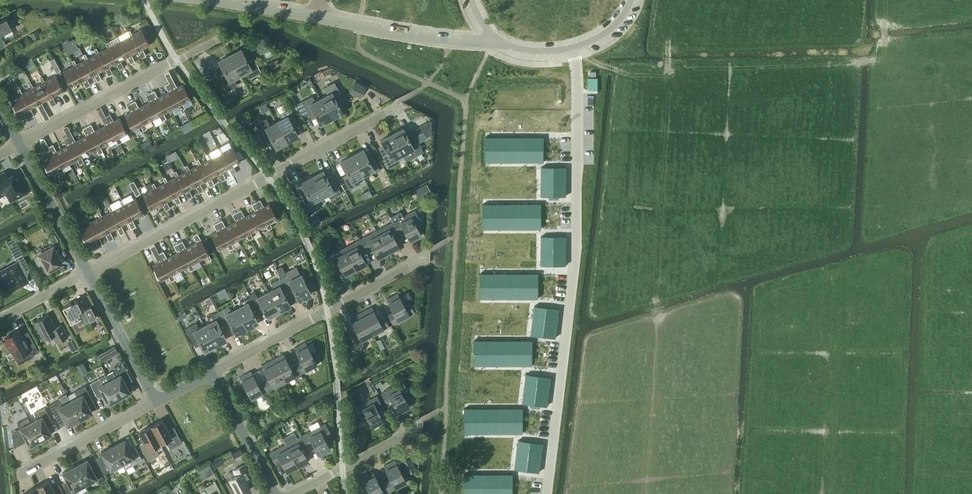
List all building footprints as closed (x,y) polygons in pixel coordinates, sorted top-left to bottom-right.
[(6,17),(0,20),(0,35),(12,29),(6,17)] [(128,31),(130,35),(138,50),(142,57),(146,55),(142,48),(149,44),(141,29),(132,34),(130,30),(128,31)] [(39,30),(29,36),(32,41),(42,35),(39,30)] [(116,37),(119,41),(127,56),(131,63),(135,61),(131,54),(138,50),(130,35),(121,40),(118,36),(116,37)] [(108,47),(116,62),(119,69),(124,67),(120,60),(127,56),(119,41),(110,46),(107,42),(105,43),(108,47)] [(258,49),(261,54),(270,49),(267,44),(258,49)] [(109,66),(116,62),(108,47),(99,52),(96,48),(94,49),(97,53),(105,68),(108,75),(112,73),(109,66)] [(240,49),(230,54),(240,74),(248,70),(251,77),(260,72),(253,58),(247,61),(240,49)] [(83,55),(86,59),(94,74),(97,81),(101,79),(98,72),(105,68),(97,53),(88,58),(85,53),(83,55)] [(233,78),(240,74),(230,54),(219,60),(225,73),(220,76),(227,89),(236,84),(233,78)] [(54,57),(50,60),(56,72),(60,70),(54,57)] [(86,59),(76,64),(74,59),(72,60),(74,65),(83,80),(86,87),(90,85),(87,78),(94,74),(86,59)] [(75,84),(83,80),(74,65),(63,71),(71,86),(72,88),(77,86),(75,84)] [(56,75),(44,81),(52,96),(59,92),(61,94),(65,92),(64,90),(56,75)] [(52,96),(44,81),(42,76),(40,77),(42,82),(33,87),(41,102),(48,98),(52,105),(56,103),(52,96)] [(598,77),(588,77),(588,89),(598,89),(598,77)] [(183,103),(191,99),(183,84),(177,87),(173,80),(169,82),(183,109),(185,108),(183,103)] [(355,81),(353,86),(350,93),(361,98),(366,86),(355,81)] [(45,109),(41,102),(33,87),(31,82),(29,83),(31,88),(22,93),(30,108),(37,104),(41,111),(45,109)] [(183,109),(169,82),(165,85),(169,91),(163,94),(171,109),(179,105),(181,110),(183,109)] [(328,94),(321,98),(331,118),(342,112),(335,99),(341,96),(334,83),(325,88),(328,94)] [(30,108),(22,93),(20,88),(18,89),(20,94),(11,99),(19,114),(26,110),(30,117),(34,115),(30,108)] [(158,97),(154,90),(150,92),(164,119),(166,118),(164,113),(171,109),(163,94),(158,97)] [(164,119),(150,92),(146,95),(149,102),(144,104),(152,119),(160,115),(162,120),(164,119)] [(320,124),(331,118),(321,98),(315,101),(312,95),(302,101),(308,113),(314,111),(320,124)] [(139,107),(135,100),(131,103),(145,129),(147,128),(145,123),(152,119),(144,104),(139,107)] [(141,125),(143,130),(145,129),(131,103),(127,105),(130,112),(125,115),(133,130),(141,125)] [(282,118),(276,121),(287,141),(298,135),(291,123),(296,120),(289,107),(279,113),(282,118)] [(106,116),(120,142),(122,141),(119,137),(127,133),(119,118),(114,121),(110,114),(106,116)] [(100,128),(108,143),(115,139),(118,143),(120,142),(106,116),(102,118),(105,125),(100,128)] [(276,147),(287,141),(276,121),(269,125),(266,119),(257,124),(264,137),(269,134),(276,147)] [(488,119),(488,144),(498,144),(498,119),(488,119)] [(498,119),(498,144),(508,144),(508,119),(498,119)] [(509,119),(509,144),(518,144),(518,119),(509,119)] [(519,119),(519,144),(528,144),(528,119),(519,119)] [(529,119),(529,144),(539,144),(539,119),(529,119)] [(539,119),(539,144),(549,144),(549,119),(539,119)] [(431,133),(431,120),(420,126),(426,136),(431,133)] [(103,151),(100,147),(108,143),(100,128),(95,131),(91,124),(87,126),(101,152),(103,151)] [(81,138),(89,153),(96,149),(99,154),(101,152),(87,126),(83,128),(86,135),(81,138)] [(403,128),(392,134),(402,154),(410,150),(413,156),(422,151),(415,138),(409,141),(403,128)] [(258,145),(264,142),(259,133),(253,136),(256,142),(258,145)] [(84,162),(81,157),(89,153),(81,138),(75,141),(72,134),(68,136),(82,163),(84,162)] [(397,157),(402,154),(392,134),(381,140),(388,152),(382,155),(389,168),(399,162),(397,157)] [(67,145),(62,148),(70,163),(77,159),(80,164),(82,163),(68,136),(63,138),(67,145)] [(62,167),(70,163),(62,148),(56,151),(53,144),(48,146),(62,173),(65,172),(62,167)] [(48,155),(42,158),(50,173),(58,169),(61,174),(62,173),(48,146),(44,149),(48,155)] [(237,172),(233,165),(240,161),(232,146),(223,151),(221,147),(219,148),(221,152),(229,168),(232,174),(237,172)] [(363,149),(352,155),(362,175),(373,169),(375,173),(380,170),(375,159),(369,162),(363,149)] [(547,151),(547,181),(571,181),(571,151),(547,151)] [(207,154),(210,158),(218,174),(221,180),(225,178),(222,171),(229,168),(221,152),(213,157),(210,153),(207,154)] [(357,178),(362,175),(352,155),(341,161),(348,173),(342,176),(349,189),(360,183),(357,178)] [(196,160),(199,164),(207,179),(210,186),(214,184),(211,177),(218,174),(210,158),(201,163),(199,159),(196,160)] [(203,190),(200,183),(207,179),(199,164),(190,169),(188,165),(185,166),(188,170),(196,185),(199,192),(203,190)] [(174,172),(176,176),(184,191),(188,198),(192,196),(189,189),(196,185),(188,170),(178,175),(176,171),(174,172)] [(323,170),(312,176),(322,196),(328,193),(331,198),(341,193),(335,180),(329,183),(323,170)] [(5,172),(0,174),(0,195),(6,192),(11,201),(28,192),(20,177),(10,181),(5,172)] [(163,178),(165,182),(173,197),(177,204),(181,202),(177,195),(184,191),(176,176),(167,181),(165,177),(163,178)] [(317,199),(322,196),(312,176),(301,182),(308,195),(303,197),(309,210),(320,204),(317,199)] [(133,181),(129,183),(136,195),(140,193),(133,181)] [(152,184),(154,188),(162,203),(166,210),(170,208),(166,201),(173,197),(165,182),(156,187),(154,183),(152,184)] [(424,193),(430,190),(426,183),(420,186),(424,193)] [(156,209),(155,207),(162,203),(154,188),(143,194),(151,209),(152,211),(156,209)] [(486,188),(486,212),(496,212),(496,188),(486,188)] [(496,188),(496,212),(506,212),(506,188),(496,188)] [(506,188),(506,212),(516,212),(516,188),(506,188)] [(516,188),(516,212),(526,212),(526,188),(516,188)] [(526,188),(526,212),(536,212),(536,188),(526,188)] [(536,188),(536,212),(546,212),(546,188),(536,188)] [(135,198),(124,204),(132,219),(139,215),(140,217),(144,215),(143,213),(135,198)] [(122,205),(113,210),(121,225),(128,221),(132,228),(136,226),(132,219),(124,204),(122,199),(119,201),(122,205)] [(260,200),(256,202),(270,228),(272,226),(270,222),(277,218),(269,203),(263,206),(260,200)] [(268,229),(270,228),(256,202),(252,204),(255,211),(250,214),(258,229),(266,224),(268,229)] [(125,232),(121,225),(113,210),(110,205),(108,207),(111,211),(102,216),(110,231),(117,227),(120,234),(125,232)] [(79,206),(71,210),(75,217),(83,213),(79,206)] [(251,232),(258,229),(250,214),(244,216),(241,210),(237,212),(251,238),(253,237),(251,232)] [(390,217),(393,222),(398,231),(403,228),(410,241),(411,241),(409,237),(419,232),(421,235),(415,224),(421,221),(415,210),(409,213),(411,216),(405,219),(401,211),(390,217)] [(99,217),(91,222),(99,237),(106,233),(109,240),(113,238),(110,231),(102,216),(99,211),(97,213),(99,217)] [(236,221),(231,224),(239,239),(247,234),(249,239),(251,238),(237,212),(233,214),(236,221)] [(102,244),(99,237),(91,222),(88,217),(86,219),(88,223),(79,228),(87,243),(95,239),(98,246),(102,244)] [(546,219),(546,249),(570,249),(570,219),(546,219)] [(232,242),(239,239),(231,224),(225,227),(222,220),(218,222),(231,248),(234,247),(232,242)] [(231,248),(218,222),(213,224),(217,231),(211,234),(219,249),(228,245),(230,249),(231,248)] [(393,234),(398,231),(393,222),(377,230),(389,253),(389,252),(387,249),(397,244),(399,247),(393,234)] [(371,233),(360,239),(365,248),(371,246),(378,258),(376,255),(386,249),(388,253),(389,253),(377,230),(371,233)] [(53,245),(38,253),(38,254),(33,257),(38,264),(43,262),(47,271),(62,263),(55,250),(61,247),(54,233),(48,237),(53,245)] [(197,242),(191,245),(199,260),(207,256),(209,260),(211,259),(201,240),(197,233),(193,235),(197,242)] [(345,247),(344,248),(356,270),(355,266),(365,261),(366,264),(367,264),(360,251),(365,248),(360,239),(350,244),(352,248),(346,251),(345,247)] [(192,264),(199,260),(191,245),(186,248),(182,241),(178,243),(192,269),(194,268),(192,264)] [(177,252),(172,255),(180,270),(188,266),(190,270),(192,269),(178,243),(174,245),(177,252)] [(356,270),(344,248),(346,251),(340,254),(338,251),(328,256),(333,266),(338,263),(345,276),(346,275),(344,272),(354,267),(356,270)] [(173,274),(180,270),(172,255),(167,258),(163,251),(159,253),(173,280),(175,278),(173,274)] [(173,280),(159,253),(155,255),(158,262),(153,265),(161,280),(169,276),(172,280),(173,280)] [(7,292),(28,281),(22,271),(28,267),(29,267),(22,254),(15,257),(17,262),(0,271),(0,286),(3,291),(7,292)] [(483,256),(483,280),(493,280),(493,256),(483,256)] [(493,256),(493,280),(503,280),(503,256),(493,256)] [(503,256),(503,280),(513,280),(513,256),(503,256)] [(513,256),(513,280),(523,280),(523,256),(513,256)] [(524,256),(524,280),(533,280),(533,256),(524,256)] [(534,256),(534,280),(544,280),(544,256),(534,256)] [(277,268),(281,277),(288,290),(293,287),(300,300),(311,294),(300,274),(289,280),(286,274),(286,275),(282,266),(277,268)] [(274,288),(268,291),(279,311),(290,305),(283,292),(288,290),(281,277),(271,283),(274,288)] [(540,288),(536,318),(560,321),(564,291),(540,288)] [(261,304),(268,317),(279,311),(268,291),(257,297),(254,291),(249,294),(250,296),(256,307),(261,304)] [(415,312),(409,302),(413,300),(408,291),(399,296),(398,293),(397,293),(399,296),(393,299),(391,296),(386,299),(393,311),(388,314),(393,324),(399,321),(397,317),(407,312),(409,315),(415,312)] [(242,305),(236,308),(247,328),(258,322),(251,309),(256,307),(250,296),(240,301),(242,305)] [(62,307),(70,322),(76,333),(86,328),(83,322),(89,319),(90,321),(96,317),(90,305),(84,309),(83,306),(81,307),(76,299),(62,307)] [(228,306),(218,311),(224,324),(229,321),(236,334),(247,328),(236,308),(231,311),(228,306)] [(372,306),(361,312),(373,335),(373,334),(371,331),(381,326),(383,329),(389,326),(384,316),(378,319),(372,306)] [(219,326),(224,324),(218,311),(212,314),(215,319),(205,325),(215,345),(226,339),(219,326)] [(361,312),(350,318),(357,331),(351,334),(356,343),(362,340),(361,337),(371,331),(372,335),(373,335),(361,312)] [(48,314),(35,321),(44,339),(51,336),(53,336),(56,342),(68,336),(61,324),(55,327),(48,314)] [(204,351),(215,345),(205,325),(199,328),(196,322),(186,328),(192,341),(197,338),(204,351)] [(475,323),(475,347),(485,347),(485,323),(475,323)] [(485,323),(485,347),(495,347),(495,323),(485,323)] [(496,323),(496,347),(505,347),(505,323),(496,323)] [(506,323),(506,347),(515,347),(515,323),(506,323)] [(516,323),(516,347),(526,347),(526,323),(516,323)] [(526,323),(526,347),(536,347),(536,323),(526,323)] [(11,350),(15,358),(18,364),(33,356),(32,355),(39,352),(32,338),(26,342),(19,330),(4,338),(6,340),(4,341),(9,351),(11,350)] [(77,348),(72,337),(66,340),(72,351),(77,348)] [(317,364),(305,342),(294,348),(301,360),(296,363),(301,373),(307,370),(305,366),(315,361),(317,364)] [(113,355),(118,353),(114,346),(110,348),(113,355)] [(301,373),(296,363),(290,366),(283,353),(279,356),(280,359),(275,362),(273,359),(284,381),(285,381),(283,378),(293,373),(295,376),(301,373)] [(532,356),(528,386),(552,389),(556,359),(532,356)] [(268,378),(263,381),(268,390),(274,387),(272,384),(282,378),(284,382),(284,381),(273,359),(262,365),(268,378)] [(83,362),(77,365),(82,375),(88,372),(83,362)] [(113,371),(106,374),(109,379),(119,398),(130,392),(125,381),(131,378),(124,365),(113,371)] [(258,383),(251,371),(240,377),(252,399),(250,395),(261,390),(262,393),(268,390),(263,381),(258,383)] [(100,377),(90,383),(97,396),(103,393),(108,404),(119,398),(109,379),(106,374),(100,377)] [(409,392),(403,382),(381,393),(386,403),(392,400),(398,413),(399,412),(397,409),(407,404),(409,407),(410,407),(403,395),(409,392)] [(77,396),(70,400),(80,419),(92,412),(86,402),(92,398),(85,385),(74,391),(77,396)] [(467,391),(467,415),(477,415),(477,391),(467,391)] [(478,391),(478,415),(487,415),(487,391),(478,391)] [(488,391),(488,415),(498,415),(497,391),(488,391)] [(498,391),(498,415),(508,415),(508,391),(498,391)] [(508,391),(508,415),(518,415),(518,391),(508,391)] [(518,391),(518,415),(528,415),(528,391),(518,391)] [(368,419),(372,426),(373,426),(371,423),(381,418),(383,421),(384,420),(377,408),(382,405),(377,395),(355,407),(363,421),(368,419)] [(68,425),(80,419),(70,400),(62,404),(60,399),(49,405),(56,418),(62,415),(68,425)] [(37,418),(30,421),(40,440),(51,434),(46,423),(52,420),(45,407),(34,413),(37,418)] [(16,429),(12,431),(14,447),(23,442),(22,440),(25,438),(29,446),(40,440),(30,421),(28,417),(17,423),(19,427),(20,428),(17,430),(16,429)] [(162,419),(151,425),(160,443),(165,440),(170,449),(182,442),(176,430),(169,433),(162,419)] [(312,430),(302,435),(307,445),(312,442),(319,455),(320,454),(318,451),(328,446),(330,449),(325,438),(332,435),(326,423),(318,427),(320,430),(314,433),(312,430)] [(523,423),(520,452),(544,455),(547,425),(523,423)] [(158,451),(163,448),(160,443),(151,425),(139,431),(147,445),(141,448),(148,460),(159,454),(158,451)] [(298,466),(308,460),(308,461),(308,460),(305,454),(310,451),(307,445),(302,435),(286,444),(298,466)] [(124,439),(113,445),(122,463),(125,468),(142,459),(136,447),(130,450),(124,439)] [(298,466),(286,444),(269,453),(277,466),(282,463),(287,472),(285,468),(295,463),(297,466),(298,466)] [(103,473),(122,463),(113,445),(101,452),(103,457),(97,461),(103,473)] [(240,447),(237,449),(231,452),(233,454),(234,457),(243,453),(241,450),(240,447)] [(468,457),(468,482),(478,482),(478,457),(468,457)] [(478,457),(478,482),(488,482),(488,457),(478,457)] [(488,457),(488,482),(498,482),(498,457),(488,457)] [(498,457),(498,482),(508,482),(508,457),(498,457)] [(508,457),(508,482),(518,482),(518,457),(508,457)] [(87,459),(75,466),(85,484),(96,478),(99,483),(105,480),(98,467),(92,470),(87,459)] [(411,459),(402,463),(408,475),(417,471),(411,459)] [(388,463),(383,466),(390,478),(385,481),(390,491),(396,488),(394,484),(404,479),(406,482),(407,482),(395,460),(394,460),(396,463),(390,466),(388,463)] [(231,481),(226,484),(231,493),(240,493),(250,489),(244,478),(249,475),(244,464),(234,470),(236,475),(230,478),(231,481)] [(214,473),(210,466),(209,465),(205,467),(205,469),(209,475),(214,473)] [(68,493),(73,493),(74,493),(73,490),(85,484),(75,466),(63,472),(68,482),(63,485),(68,493)] [(362,477),(368,489),(362,492),(364,493),(376,493),(383,490),(384,493),(390,491),(385,481),(380,484),(373,471),(368,474),(362,477)] [(37,486),(41,493),(64,493),(58,484),(52,487),(48,480),(37,486)] [(215,481),(205,487),(209,493),(222,493),(215,481)] [(37,486),(25,492),(26,493),(41,493),(37,486)]
